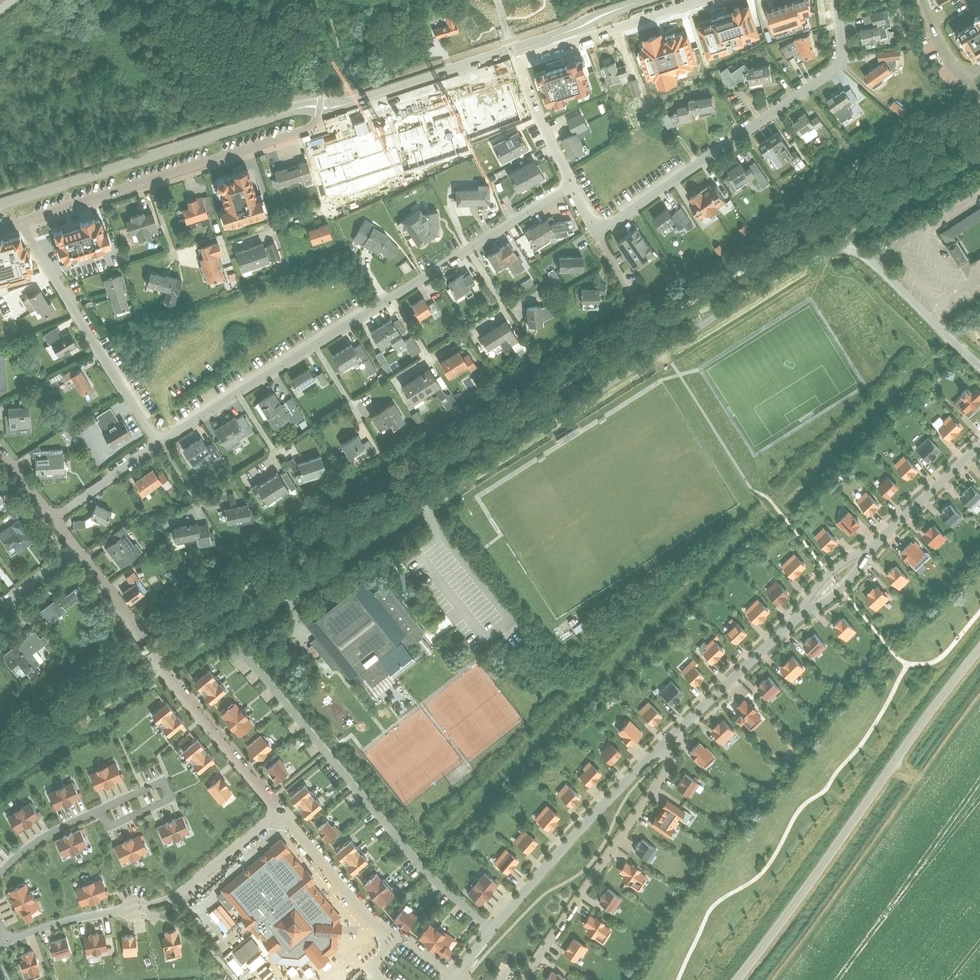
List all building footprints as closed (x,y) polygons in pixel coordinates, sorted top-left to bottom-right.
[(807,0),(798,0),(767,10),(774,32),(795,25),(797,31),(809,27),(807,19),(806,19),(804,13),(810,12),(807,0)] [(708,30),(701,32),(709,55),(729,49),(728,47),(730,46),(734,45),(733,41),(735,40),(736,44),(744,41),(744,39),(757,35),(748,6),(741,9),(740,9),(740,10),(741,14),(734,16),(725,19),(724,14),(714,17),(715,18),(710,19),(712,23),(706,25),(708,30)] [(875,26),(860,30),(863,42),(870,40),(871,43),(890,38),(887,27),(890,26),(888,16),(886,10),(871,14),(875,26)] [(455,23),(452,14),(445,16),(447,25),(434,29),(436,38),(458,31),(456,23),(455,23)] [(958,32),(974,59),(979,55),(979,14),(976,17),(974,18),(976,21),(958,32)] [(645,49),(640,51),(641,53),(644,62),(648,77),(654,75),(655,78),(657,78),(658,83),(663,81),(670,79),(675,77),(673,72),(678,71),(686,68),(692,66),(691,63),(696,62),(695,59),(696,58),(693,50),(692,50),(687,36),(682,37),(681,34),(676,36),(667,39),(666,39),(667,42),(664,43),(663,40),(661,36),(657,37),(656,35),(649,38),(649,39),(645,41),(646,45),(644,46),(645,49)] [(815,53),(809,34),(795,38),(780,48),(788,59),(794,55),(793,53),(798,50),(801,49),(803,57),(815,53)] [(895,67),(896,63),(895,57),(900,57),(899,55),(899,49),(878,52),(879,59),(882,59),(883,62),(863,75),(870,85),(872,88),(873,88),(882,82),(882,81),(880,78),(890,71),(890,70),(895,67)] [(580,59),(537,75),(548,103),(591,87),(580,59)] [(603,67),(602,68),(604,74),(605,74),(607,81),(620,77),(619,76),(627,73),(624,65),(617,68),(615,62),(603,66),(603,67)] [(765,84),(772,82),(768,65),(747,69),(743,63),(740,66),(731,72),(727,67),(721,71),(729,82),(735,78),(748,75),(749,83),(764,80),(765,84)] [(633,93),(640,91),(636,78),(628,80),(633,93)] [(507,79),(323,145),(341,210),(469,154),(461,140),(524,116),(507,79)] [(832,93),(825,98),(841,122),(852,114),(847,106),(857,99),(850,89),(845,92),(843,89),(834,95),(832,93)] [(705,114),(715,112),(711,96),(688,101),(689,106),(677,108),(678,110),(669,116),(674,123),(680,119),(680,122),(692,119),(691,112),(704,109),(705,114)] [(895,101),(890,108),(901,117),(906,110),(895,101)] [(826,130),(816,115),(809,119),(804,112),(800,116),(801,117),(793,123),(801,135),(805,140),(817,132),(819,135),(826,130)] [(580,146),(582,145),(579,138),(590,132),(580,113),(566,120),(573,133),(562,140),(572,158),(583,152),(580,146)] [(674,123),(669,116),(667,113),(661,117),(668,127),(674,123)] [(793,164),(801,159),(795,149),(791,152),(784,143),(785,142),(777,131),(759,144),(766,155),(767,154),(776,167),(789,158),(793,164)] [(517,132),(505,139),(513,154),(525,147),(517,132)] [(859,146),(869,139),(864,132),(854,139),(859,146)] [(505,139),(493,145),(501,160),(513,154),(505,139)] [(312,180),(310,175),(306,161),(298,163),(299,166),(287,170),(286,167),(274,171),(276,177),(270,178),(272,185),(302,176),(304,183),(312,180)] [(534,161),(521,168),(529,183),(533,181),(534,183),(545,177),(544,175),(543,174),(542,175),(541,175),(534,161)] [(730,175),(726,178),(734,190),(738,187),(736,183),(743,179),(745,181),(750,177),(753,182),(758,179),(763,186),(769,183),(755,161),(749,165),(750,167),(745,169),(740,162),(728,171),(730,175)] [(521,168),(509,174),(517,190),(529,183),(521,168)] [(219,179),(217,183),(218,187),(221,189),(222,189),(223,194),(221,195),(224,206),(221,207),(220,208),(221,210),(226,226),(251,218),(252,218),(264,214),(265,214),(259,196),(259,195),(256,196),(249,175),(248,170),(232,175),(231,175),(232,176),(224,179),(222,178),(221,179),(219,179)] [(494,174),(488,177),(492,182),(497,180),(494,174)] [(709,184),(700,191),(714,211),(716,214),(720,211),(718,208),(726,203),(718,191),(720,190),(715,184),(711,187),(709,184)] [(486,202),(488,202),(488,185),(484,185),(478,185),(478,189),(457,190),(457,203),(479,202),(479,207),(486,207),(486,202)] [(808,187),(799,193),(802,198),(811,192),(808,187)] [(693,196),(690,198),(693,202),(690,204),(701,220),(708,215),(710,218),(716,214),(714,211),(700,191),(698,189),(692,194),(693,196)] [(207,215),(201,196),(187,201),(189,206),(181,208),(184,216),(178,218),(182,229),(195,225),(193,219),(200,217),(202,225),(209,223),(207,215)] [(666,208),(653,218),(661,230),(674,221),(679,217),(684,224),(690,220),(681,207),(675,211),(676,212),(672,216),(666,208)] [(946,246),(958,265),(961,263),(968,275),(979,267),(979,258),(971,264),(954,237),(979,220),(979,208),(941,233),(949,244),(946,246)] [(438,226),(437,211),(422,213),(419,209),(397,224),(401,231),(407,228),(417,244),(426,238),(424,234),(436,233),(436,226),(438,226)] [(131,219),(125,221),(130,234),(135,232),(138,240),(150,236),(149,232),(157,230),(155,225),(156,225),(152,212),(144,215),(143,212),(130,216),(131,219)] [(524,233),(534,250),(548,241),(545,237),(548,235),(549,237),(568,234),(568,232),(573,231),(571,220),(555,222),(552,216),(524,233)] [(94,219),(93,218),(80,223),(64,228),(65,231),(62,232),(57,234),(58,238),(60,244),(58,245),(59,247),(61,254),(62,256),(64,255),(65,258),(91,250),(110,244),(106,232),(103,233),(103,231),(100,221),(99,221),(95,222),(94,219)] [(389,258),(398,249),(387,238),(388,236),(374,228),(375,226),(365,220),(353,240),(363,246),(365,242),(379,251),(380,250),(389,258)] [(312,243),(332,237),(327,224),(308,230),(312,243)] [(744,225),(739,229),(744,235),(748,231),(744,225)] [(301,235),(302,228),(290,226),(289,233),(301,235)] [(634,265),(653,252),(637,229),(618,242),(634,265)] [(215,235),(196,242),(198,247),(197,248),(200,258),(207,282),(223,277),(221,271),(220,269),(223,268),(218,253),(221,252),(217,242),(215,235)] [(8,291),(6,284),(31,277),(28,270),(32,269),(31,265),(31,264),(27,250),(26,250),(25,246),(22,247),(19,236),(3,240),(0,240),(0,294),(8,291)] [(520,236),(514,239),(519,248),(525,245),(520,236)] [(272,259),(279,257),(274,242),(267,245),(268,245),(263,247),(262,243),(254,245),(254,246),(245,249),(244,249),(235,252),(242,270),(251,267),(251,266),(260,263),(261,264),(268,261),(268,260),(272,259)] [(507,262),(514,273),(523,268),(516,256),(516,255),(508,243),(500,248),(499,246),(492,251),(493,252),(487,255),(495,268),(507,262)] [(720,244),(714,247),(718,254),(724,251),(720,244)] [(559,270),(583,270),(582,256),(559,256),(559,270)] [(399,264),(390,270),(397,279),(406,273),(399,264)] [(556,285),(562,281),(554,270),(548,274),(556,285)] [(466,271),(449,283),(457,294),(463,291),(467,298),(474,294),(468,286),(474,282),(466,271)] [(146,272),(144,282),(143,284),(166,290),(163,300),(167,304),(172,302),(175,292),(176,292),(179,279),(161,274),(161,276),(147,272),(146,272)] [(234,272),(227,274),(230,281),(237,278),(234,272)] [(122,312),(129,310),(122,290),(126,289),(122,273),(103,279),(114,311),(121,309),(122,312)] [(263,274),(257,276),(259,282),(265,280),(263,274)] [(524,289),(533,284),(530,279),(521,284),(524,289)] [(605,293),(605,282),(598,282),(598,289),(581,289),(581,300),(582,300),(582,308),(597,308),(597,301),(598,301),(598,293),(605,293)] [(485,284),(480,287),(485,296),(490,293),(485,284)] [(35,307),(45,300),(39,290),(32,295),(30,290),(22,295),(25,299),(22,301),(29,312),(36,308),(35,307)] [(434,318),(440,314),(432,301),(427,305),(423,298),(411,305),(419,318),(430,311),(434,318)] [(47,304),(45,300),(35,307),(36,308),(37,310),(39,309),(43,316),(53,309),(49,302),(47,304)] [(526,316),(524,316),(525,326),(541,324),(541,322),(552,315),(558,312),(551,300),(545,304),(545,305),(544,306),(540,307),(540,306),(526,307),(526,316)] [(18,324),(15,319),(8,324),(11,329),(18,324)] [(397,320),(395,320),(392,322),(390,319),(370,331),(380,347),(391,340),(396,348),(404,343),(411,355),(418,351),(409,337),(403,340),(399,333),(402,331),(403,329),(397,320)] [(520,344),(505,320),(479,336),(487,349),(488,348),(487,348),(498,341),(502,348),(510,343),(513,348),(520,344)] [(75,346),(67,332),(62,335),(56,326),(42,335),(48,344),(50,343),(58,356),(75,346)] [(463,331),(457,335),(460,340),(466,336),(463,331)] [(364,376),(375,369),(359,344),(353,347),(351,344),(331,356),(340,369),(357,359),(358,361),(356,363),(364,376)] [(477,366),(475,367),(468,354),(462,357),(458,350),(439,361),(447,374),(464,363),(472,375),(480,370),(477,366)] [(381,351),(375,355),(387,375),(400,368),(396,361),(389,365),(381,351)] [(517,355),(512,359),(516,364),(521,361),(517,355)] [(45,367),(38,370),(41,377),(48,374),(45,367)] [(81,393),(90,387),(79,370),(75,373),(72,368),(61,375),(61,376),(66,383),(72,380),(81,393)] [(297,388),(314,378),(308,368),(291,378),(297,388)] [(428,369),(401,386),(414,408),(423,402),(418,395),(431,386),(437,397),(438,396),(440,400),(447,409),(457,402),(451,392),(445,396),(429,370),(428,369)] [(322,384),(328,381),(322,371),(316,375),(322,384)] [(59,372),(48,378),(50,381),(51,382),(61,376),(61,375),(59,372)] [(961,410),(964,413),(967,410),(971,406),(973,408),(979,401),(978,400),(979,398),(979,393),(978,391),(976,389),(971,393),(968,390),(967,391),(966,389),(961,393),(963,395),(962,396),(965,399),(960,403),(964,407),(961,410)] [(43,392),(38,395),(43,401),(48,398),(43,392)] [(258,402),(254,404),(264,419),(267,417),(273,427),(288,417),(285,413),(289,410),(296,421),(302,417),(290,398),(280,404),(276,397),(273,392),(258,402)] [(459,392),(454,395),(458,402),(464,399),(459,392)] [(392,402),(371,415),(379,428),(390,422),(391,421),(392,422),(391,423),(389,424),(392,430),(395,429),(394,427),(403,421),(392,402)] [(9,417),(5,417),(6,434),(16,433),(16,428),(30,427),(28,406),(8,407),(9,417)] [(101,432),(107,440),(110,446),(129,434),(120,420),(117,422),(108,408),(96,416),(99,421),(96,422),(102,431),(101,432)] [(416,411),(411,415),(417,424),(422,420),(416,411)] [(233,416),(213,429),(227,450),(240,442),(238,440),(252,431),(242,415),(235,419),(233,416)] [(940,428),(938,431),(941,433),(943,431),(949,438),(960,427),(955,422),(956,421),(952,417),(951,418),(949,416),(944,421),(946,423),(940,428)] [(304,419),(298,422),(301,428),(307,424),(304,419)] [(367,454),(374,450),(368,441),(363,444),(356,434),(340,444),(350,459),(364,449),(367,454)] [(201,437),(182,449),(192,464),(209,453),(214,460),(220,456),(211,443),(207,446),(201,437)] [(924,445),(919,451),(921,453),(928,460),(932,456),(933,458),(938,453),(937,452),(940,450),(930,439),(928,437),(922,443),(924,445)] [(35,458),(36,473),(62,471),(61,449),(42,451),(38,445),(28,451),(33,458),(35,458)] [(314,475),(325,471),(320,456),(298,463),(296,464),(292,458),(287,461),(295,474),(301,473),(303,479),(314,475)] [(897,470),(902,475),(903,474),(907,478),(909,476),(910,477),(915,472),(914,471),(916,469),(907,459),(900,465),(897,462),(895,465),(897,468),(898,469),(897,470)] [(164,487),(169,484),(161,472),(156,476),(151,469),(134,481),(142,493),(159,481),(164,487)] [(296,487),(286,471),(281,474),(291,490),(296,487)] [(281,496),(288,491),(278,474),(275,476),(273,477),(270,479),(267,480),(265,482),(263,483),(261,484),(259,485),(258,486),(256,484),(253,486),(252,487),(264,506),(273,500),(281,496)] [(885,480),(878,486),(888,496),(897,487),(888,477),(886,475),(883,478),(885,480)] [(979,500),(979,492),(978,490),(979,488),(975,483),(973,485),(973,484),(968,488),(967,487),(963,492),(964,493),(961,495),(970,505),(976,500),(978,502),(979,500)] [(226,522),(249,517),(247,504),(237,506),(234,493),(229,494),(231,507),(224,509),(226,522)] [(859,498),(857,500),(859,503),(869,514),(871,511),(872,512),(877,508),(876,507),(879,504),(869,494),(861,501),(859,498)] [(942,511),(940,514),(950,524),(957,517),(960,520),(962,518),(959,515),(950,504),(947,507),(946,506),(941,510),(942,511)] [(105,523),(110,512),(95,505),(90,516),(105,523)] [(840,519),(838,517),(835,520),(837,522),(836,523),(842,529),(844,527),(850,533),(860,524),(858,523),(859,522),(854,517),(853,517),(848,512),(840,519)] [(292,514),(286,518),(289,522),(295,518),(292,514)] [(0,533),(0,535),(4,540),(9,548),(14,545),(18,551),(36,539),(21,518),(12,524),(0,533)] [(187,525),(181,526),(184,542),(196,540),(202,538),(203,543),(210,542),(214,541),(213,532),(209,532),(208,527),(201,528),(201,529),(198,529),(197,525),(197,523),(189,524),(189,523),(187,524),(187,525)] [(926,532),(924,534),(933,544),(940,538),(943,540),(945,538),(943,535),(933,525),(931,528),(930,527),(926,531),(926,532)] [(174,529),(169,532),(174,541),(176,540),(176,543),(183,542),(184,542),(181,526),(174,527),(173,527),(174,529)] [(120,566),(140,550),(135,543),(133,545),(125,534),(126,533),(122,527),(111,535),(115,540),(107,546),(116,557),(114,559),(120,566)] [(817,534),(815,536),(817,539),(817,540),(827,550),(829,547),(830,548),(835,544),(834,543),(837,540),(827,530),(819,537),(817,534)] [(167,532),(163,534),(174,551),(184,549),(183,542),(176,543),(175,544),(167,532)] [(901,551),(902,553),(902,554),(907,559),(907,558),(913,564),(921,556),(923,558),(926,556),(923,553),(924,553),(918,547),(917,548),(911,542),(901,551)] [(785,566),(783,568),(785,571),(787,570),(793,577),(805,566),(793,554),(788,558),(791,561),(785,566)] [(889,573),(886,575),(896,586),(903,579),(906,581),(908,579),(906,577),(906,576),(896,566),(894,568),(893,567),(888,572),(889,573)] [(176,567),(170,571),(178,582),(183,578),(176,567)] [(131,586),(122,593),(130,603),(143,593),(142,593),(146,589),(139,580),(133,572),(125,578),(131,586)] [(372,686),(381,679),(389,672),(392,675),(413,658),(406,649),(417,640),(416,638),(425,632),(389,587),(381,594),(377,589),(372,593),(361,579),(306,623),(316,636),(310,641),(332,669),(338,664),(349,677),(352,675),(358,682),(364,677),(372,686)] [(776,586),(769,593),(778,603),(781,600),(782,601),(786,597),(785,596),(788,594),(778,584),(776,581),(773,583),(776,586)] [(869,593),(865,597),(877,609),(882,604),(880,602),(886,596),(888,594),(886,591),(883,593),(877,586),(874,589),(873,588),(868,592),(869,593)] [(78,601),(83,597),(76,588),(59,600),(58,598),(40,611),(49,623),(66,609),(65,608),(77,599),(78,601)] [(93,611),(100,606),(92,596),(85,601),(93,611)] [(748,612),(745,614),(748,617),(750,615),(757,622),(760,619),(761,620),(765,616),(764,615),(769,611),(757,599),(751,604),(753,606),(747,612),(748,612)] [(734,626),(727,632),(736,642),(746,633),(737,623),(732,618),(729,621),(734,626)] [(836,625),(833,627),(843,637),(850,630),(853,633),(855,631),(853,628),(843,618),(841,620),(840,619),(835,624),(836,625)] [(578,624),(565,631),(569,636),(581,629),(578,624)] [(32,670),(35,673),(40,669),(37,665),(39,664),(32,653),(44,644),(48,641),(44,635),(40,638),(35,631),(16,646),(33,670),(32,670)] [(807,650),(805,652),(810,657),(812,655),(818,649),(820,651),(826,646),(814,634),(810,638),(809,637),(805,641),(806,642),(803,645),(807,650)] [(703,652),(701,654),(703,657),(706,655),(712,662),(724,651),(715,642),(720,638),(717,635),(713,639),(712,639),(706,644),(709,647),(703,652)] [(33,670),(16,646),(1,656),(11,669),(19,663),(26,673),(27,673),(30,677),(35,673),(32,670),(33,670)] [(788,675),(785,677),(788,680),(790,678),(791,678),(796,672),(798,675),(804,669),(793,657),(781,668),(788,675)] [(320,675),(325,669),(315,659),(309,665),(320,675)] [(690,667),(683,674),(693,685),(695,682),(696,683),(701,679),(700,678),(703,675),(694,666),(698,663),(694,659),(690,662),(688,664),(690,667)] [(208,669),(207,671),(206,670),(202,673),(203,674),(198,678),(196,676),(193,679),(192,679),(194,681),(193,682),(199,689),(200,689),(205,695),(204,695),(210,702),(211,702),(213,704),(214,704),(214,703),(217,701),(215,699),(219,694),(220,696),(221,695),(225,692),(224,691),(225,690),(221,685),(220,683),(221,682),(215,675),(214,676),(208,669)] [(759,684),(760,685),(757,688),(764,695),(762,697),(764,700),(767,698),(773,692),(775,695),(780,689),(769,677),(765,681),(764,680),(759,684)] [(661,694),(659,696),(662,699),(664,697),(671,704),(674,701),(675,702),(679,698),(678,697),(682,693),(671,681),(665,686),(667,688),(661,694)] [(166,703),(165,704),(161,699),(160,699),(158,701),(162,706),(157,710),(156,709),(152,713),(152,714),(151,715),(157,722),(155,723),(161,730),(162,729),(168,735),(169,734),(170,735),(175,732),(174,730),(179,726),(183,731),(186,729),(182,724),(183,723),(177,716),(172,710),(166,703)] [(759,716),(754,711),(756,710),(750,703),(748,705),(744,700),(742,702),(741,702),(739,704),(737,707),(741,711),(738,714),(739,715),(737,717),(742,722),(743,720),(744,721),(747,718),(752,722),(755,719),(758,722),(761,718),(759,716)] [(649,707),(642,714),(651,724),(654,721),(655,722),(659,718),(658,717),(661,715),(651,705),(648,702),(646,704),(649,707)] [(234,703),(233,704),(232,703),(227,707),(228,708),(225,711),(223,709),(221,710),(220,711),(221,713),(222,714),(221,714),(227,721),(226,721),(232,728),(233,728),(238,734),(239,734),(241,736),(244,734),(242,731),(245,728),(246,729),(251,726),(250,725),(251,723),(246,717),(248,715),(242,708),(240,710),(234,703)] [(630,743),(641,732),(629,720),(628,722),(626,720),(623,722),(625,724),(618,731),(624,737),(623,737),(628,742),(629,742),(630,743)] [(715,728),(712,731),(718,738),(716,740),(719,743),(721,741),(727,736),(729,738),(735,732),(723,720),(719,724),(718,723),(714,727),(715,728)] [(260,735),(247,746),(257,758),(259,757),(265,753),(264,752),(270,747),(264,740),(266,738),(264,735),(261,737),(260,735)] [(203,746),(197,739),(196,740),(194,737),(191,740),(192,742),(188,746),(187,745),(182,749),(183,750),(182,751),(188,758),(186,759),(192,766),(193,765),(199,771),(200,770),(201,772),(205,768),(204,767),(209,763),(211,765),(215,762),(213,760),(214,759),(208,752),(207,752),(203,746)] [(607,746),(601,753),(611,762),(620,753),(610,743),(610,744),(608,741),(605,744),(607,746)] [(689,752),(690,753),(689,754),(695,759),(700,764),(708,757),(711,759),(713,756),(711,754),(712,753),(706,747),(704,749),(699,743),(689,752)] [(284,764),(279,758),(266,769),(277,781),(284,775),(286,778),(289,775),(287,773),(282,766),(284,764)] [(579,775),(577,777),(580,780),(582,778),(589,784),(600,773),(588,761),(583,767),(585,769),(579,775)] [(175,765),(177,770),(185,768),(183,762),(175,765)] [(114,763),(106,766),(105,764),(97,767),(98,770),(90,774),(91,775),(90,776),(92,781),(93,781),(95,785),(93,786),(94,790),(97,789),(105,785),(106,786),(114,782),(113,782),(121,778),(124,777),(122,773),(120,774),(118,770),(119,769),(117,764),(115,764),(114,763)] [(685,774),(676,787),(690,796),(694,790),(692,788),(696,781),(698,779),(694,776),(693,779),(685,774)] [(219,779),(208,789),(218,802),(220,800),(221,802),(222,803),(225,800),(223,798),(230,792),(225,786),(226,785),(222,780),(221,780),(219,779)] [(73,784),(72,782),(64,786),(63,783),(55,787),(56,789),(48,793),(49,795),(48,795),(50,800),(51,800),(53,804),(51,806),(52,809),(55,808),(63,805),(64,805),(72,802),(71,801),(79,797),(82,796),(80,792),(78,793),(76,789),(77,788),(75,783),(73,784)] [(303,785),(302,784),(298,788),(299,789),(294,793),(292,791),(289,793),(288,794),(290,796),(289,797),(295,804),(296,804),(301,810),(300,810),(306,817),(307,816),(309,819),(310,818),(312,816),(311,813),(315,809),(316,810),(321,807),(320,806),(321,804),(316,798),(317,797),(311,790),(310,791),(304,784),(303,785)] [(567,789),(560,796),(570,806),(572,803),(573,804),(578,799),(577,798),(579,796),(569,786),(569,787),(566,784),(564,786),(567,789)] [(664,807),(660,813),(677,824),(679,822),(675,820),(677,818),(685,823),(691,814),(684,810),(683,811),(667,800),(663,806),(664,807)] [(13,809),(15,812),(8,816),(9,818),(7,819),(11,824),(12,823),(14,827),(12,829),(14,832),(17,830),(24,826),(32,821),(39,816),(41,814),(39,811),(37,812),(34,808),(35,808),(32,803),(31,804),(30,802),(22,807),(21,804),(13,809)] [(537,819),(535,821),(538,824),(540,822),(547,828),(550,825),(551,826),(555,821),(554,820),(558,816),(546,805),(540,811),(542,813),(537,819)] [(655,818),(651,824),(667,835),(671,829),(670,828),(672,825),(675,827),(677,824),(660,813),(656,819),(655,818)] [(158,827),(155,828),(157,832),(160,831),(162,835),(160,836),(163,841),(164,841),(165,842),(173,839),(174,841),(182,838),(181,835),(189,831),(188,830),(190,829),(187,824),(186,824),(184,820),(187,819),(185,815),(182,816),(174,820),(174,819),(166,823),(158,827)] [(324,818),(321,821),(323,823),(318,828),(316,829),(326,841),(328,840),(339,831),(334,824),(332,826),(326,820),(324,818)] [(84,832),(83,828),(80,829),(72,833),(72,832),(63,836),(64,836),(56,840),(53,841),(55,845),(57,844),(59,848),(58,849),(61,854),(62,853),(63,855),(71,852),(72,854),(80,851),(79,848),(87,844),(86,843),(87,842),(85,837),(84,837),(82,833),(84,832)] [(524,835),(517,842),(527,851),(536,842),(526,832),(526,833),(523,830),(521,832),(524,835)] [(116,847),(113,848),(114,852),(117,850),(119,855),(118,855),(120,861),(122,860),(122,862),(130,858),(132,861),(140,857),(139,855),(147,851),(146,849),(147,849),(145,843),(143,844),(141,839),(144,838),(142,834),(140,836),(132,839),(131,838),(123,842),(123,843),(115,846),(116,847)] [(636,848),(634,850),(646,858),(652,850),(655,852),(656,850),(653,847),(642,839),(640,842),(639,841),(635,847),(636,848)] [(234,905),(207,926),(223,947),(247,925),(250,928),(250,927),(258,937),(260,935),(264,940),(272,950),(274,948),(281,955),(299,957),(306,951),(317,965),(327,957),(323,951),(331,945),(332,933),(330,933),(331,924),(332,925),(333,918),(306,886),(314,879),(287,850),(281,840),(271,848),(235,878),(221,890),(234,905)] [(340,848),(338,846),(335,849),(334,848),(334,849),(336,851),(335,852),(341,859),(342,859),(347,865),(346,865),(352,872),(353,872),(355,874),(358,871),(356,869),(361,864),(362,866),(367,862),(366,861),(367,860),(362,853),(363,852),(357,845),(356,846),(350,840),(349,841),(348,840),(343,843),(344,844),(340,848)] [(498,868),(500,866),(507,872),(517,860),(505,849),(500,855),(502,857),(497,863),(495,865),(498,868)] [(622,868),(620,871),(625,874),(622,878),(630,883),(632,879),(637,883),(640,879),(643,881),(646,877),(643,875),(638,871),(639,870),(631,865),(630,866),(625,863),(623,866),(623,865),(621,868),(622,868)] [(469,894),(468,895),(472,899),(473,898),(477,901),(475,903),(478,906),(480,903),(480,904),(486,897),(492,890),(491,890),(497,883),(499,881),(496,878),(494,880),(490,877),(491,876),(487,873),(486,874),(484,872),(479,879),(476,877),(471,884),(473,886),(467,893),(469,894)] [(364,884),(363,884),(369,891),(368,891),(369,893),(371,895),(373,897),(374,898),(375,898),(380,905),(381,904),(383,907),(385,904),(383,902),(387,899),(388,900),(392,896),(392,895),(393,894),(387,887),(390,885),(384,878),(382,880),(376,873),(375,875),(374,874),(369,877),(370,878),(366,881),(364,879),(362,882),(364,884)] [(77,901),(79,905),(82,903),(82,904),(90,900),(90,901),(98,898),(98,897),(106,894),(109,893),(108,889),(105,890),(103,885),(104,885),(102,880),(101,880),(100,878),(92,881),(91,879),(83,882),(84,885),(76,888),(76,890),(75,890),(77,896),(78,895),(80,900),(77,901)] [(10,891),(14,899),(13,899),(16,907),(17,906),(21,914),(24,913),(26,917),(31,915),(29,910),(35,907),(33,903),(36,902),(34,898),(31,891),(28,892),(25,884),(23,885),(22,884),(17,886),(18,887),(14,889),(13,887),(9,888),(10,891)] [(602,897),(598,902),(606,907),(610,909),(610,910),(611,908),(617,899),(620,901),(622,899),(619,897),(619,896),(607,888),(605,891),(604,890),(601,896),(602,897)] [(221,891),(216,895),(228,909),(233,905),(221,891)] [(400,913),(394,920),(407,930),(408,928),(417,916),(410,912),(409,914),(402,909),(400,908),(397,911),(400,913)] [(610,930),(607,928),(602,924),(603,923),(595,918),(594,919),(589,916),(587,918),(585,921),(586,921),(584,924),(589,927),(586,931),(594,936),(596,932),(601,936),(604,932),(607,934),(610,930)] [(419,937),(426,943),(432,948),(433,947),(440,953),(442,950),(446,953),(449,948),(445,945),(449,939),(446,937),(447,935),(444,932),(438,927),(436,929),(429,924),(428,926),(426,925),(423,929),(424,930),(422,934),(419,932),(417,935),(419,937)] [(164,948),(169,947),(170,953),(175,952),(176,956),(180,955),(179,951),(178,945),(180,944),(178,936),(176,936),(175,930),(172,931),(171,930),(169,931),(165,932),(167,938),(162,939),(164,948)] [(89,936),(83,937),(86,954),(99,951),(100,955),(106,954),(106,953),(106,950),(106,949),(104,936),(103,934),(97,935),(97,932),(90,934),(89,934),(89,936)] [(123,951),(124,955),(127,955),(126,951),(136,950),(135,936),(132,936),(132,935),(127,935),(125,935),(125,937),(122,937),(123,951)] [(70,952),(65,937),(50,942),(53,950),(51,951),(52,955),(55,954),(63,952),(64,954),(70,952)] [(573,939),(564,951),(572,957),(571,958),(574,961),(576,958),(580,952),(583,953),(586,948),(573,939)] [(22,953),(24,959),(20,961),(20,962),(19,963),(21,969),(22,968),(23,970),(27,968),(29,974),(34,972),(35,976),(40,974),(38,971),(39,970),(37,965),(38,964),(35,955),(33,956),(31,950),(22,953)] [(565,978),(557,973),(556,975),(551,971),(546,979),(564,979),(565,978)]
